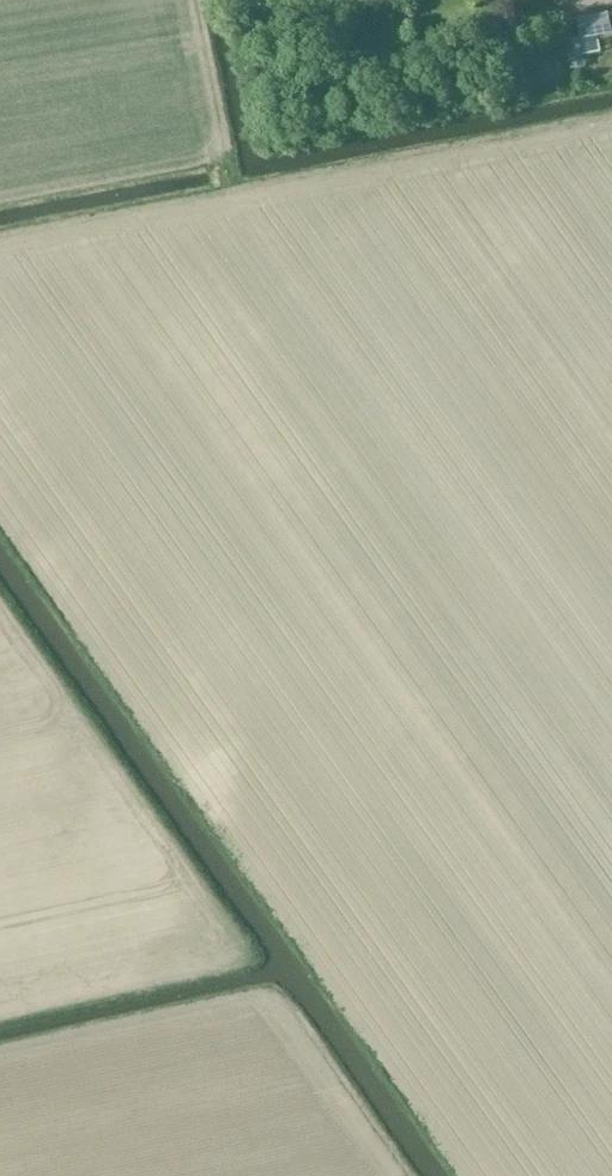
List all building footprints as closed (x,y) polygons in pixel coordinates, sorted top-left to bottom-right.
[(589,13),(572,17),(578,43),(596,39),(589,13)]
